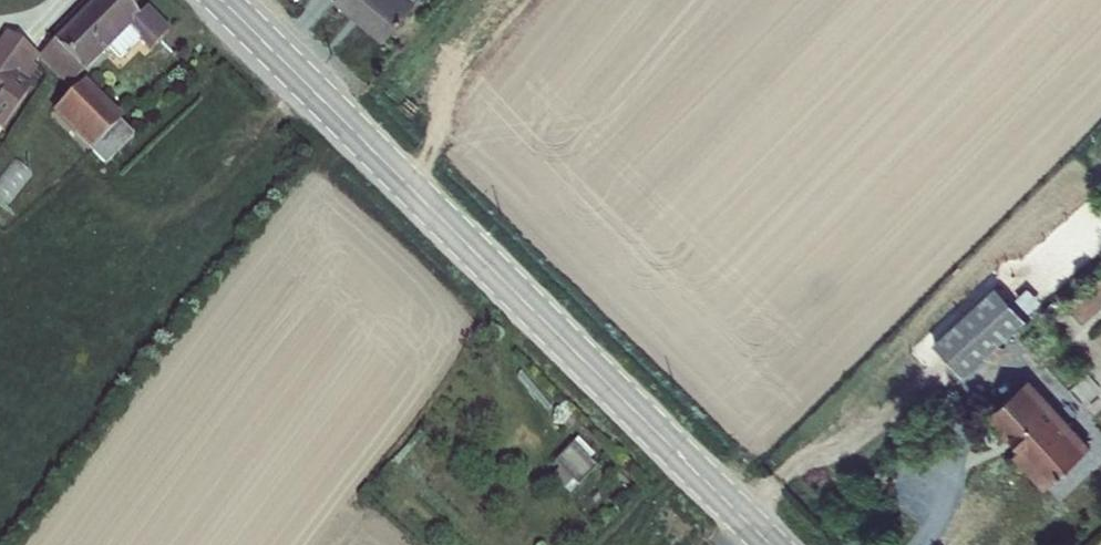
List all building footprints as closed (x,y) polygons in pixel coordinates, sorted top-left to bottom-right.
[(84,76),(110,49),(131,29),(141,41),(140,43),(150,53),(171,31),(148,8),(139,17),(122,0),(96,0),(53,44),(54,45),(83,75),(84,76)] [(385,36),(415,0),(342,0),(385,36)] [(131,29),(110,49),(121,61),(140,43),(141,41),(131,29)] [(1,134),(31,91),(26,87),(38,69),(34,66),(38,60),(40,58),(5,33),(0,41),(0,133),(1,134)] [(83,75),(54,45),(40,58),(38,60),(67,90),(83,75)] [(86,83),(51,116),(90,155),(91,154),(119,126),(124,122),(86,83)] [(119,126),(91,154),(105,168),(133,140),(119,126)] [(998,288),(935,344),(965,377),(1028,321),(998,288)] [(1032,381),(989,419),(1009,442),(1013,440),(1023,451),(1015,458),(1045,492),(1093,448),(1032,381)] [(577,441),(572,445),(589,461),(594,457),(577,441)] [(572,445),(553,465),(559,469),(577,487),(597,469),(589,461),(572,445)] [(577,487),(559,469),(551,478),(569,496),(577,487)]
